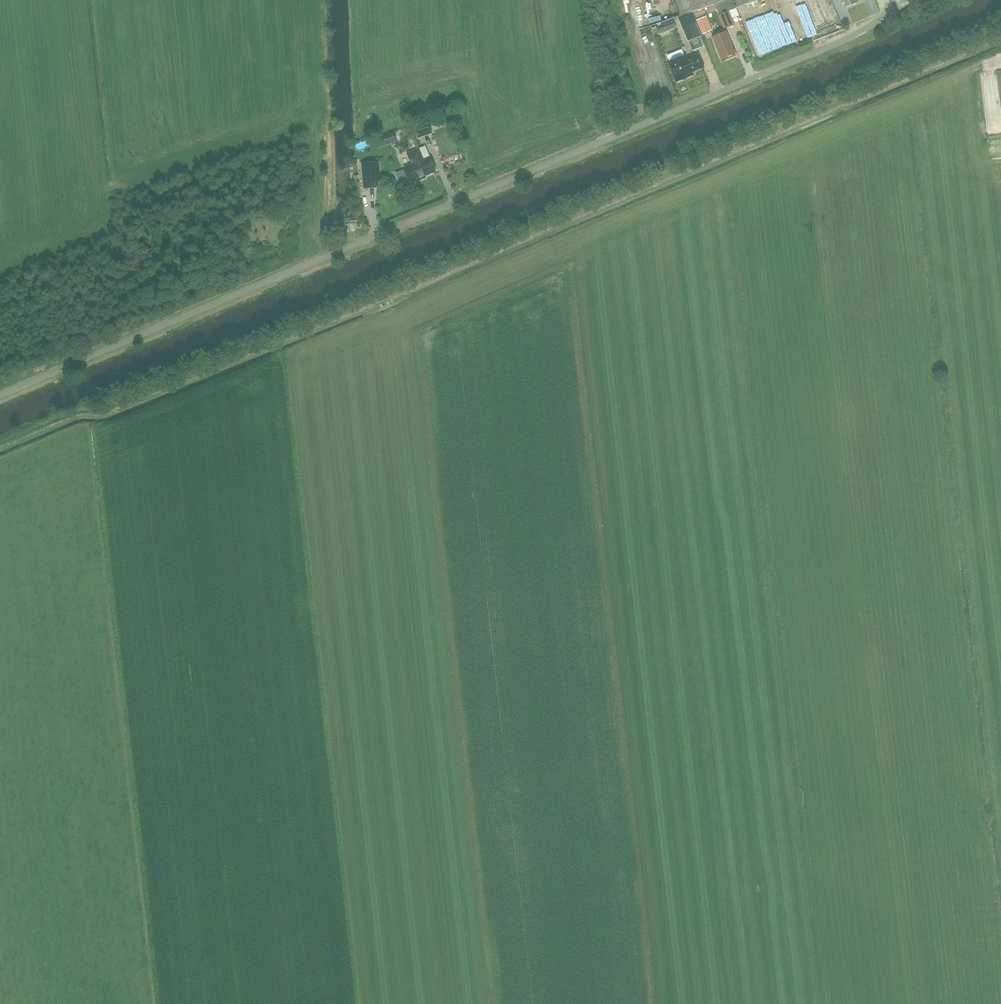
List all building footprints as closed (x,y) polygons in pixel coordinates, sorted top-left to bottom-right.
[(715,5),(719,15),(729,11),(755,0),(674,0),(682,18),(685,25),(694,21),(691,14),(715,5)] [(729,11),(719,15),(725,28),(734,24),(729,11)] [(707,13),(697,17),(701,28),(711,24),(707,13)] [(667,17),(658,21),(661,29),(670,26),(667,17)] [(694,21),(685,25),(682,26),(689,41),(700,36),(694,21)] [(722,59),(735,54),(726,31),(713,37),(722,59)] [(671,66),(677,82),(693,75),(691,72),(703,67),(698,55),(686,60),(685,56),(677,59),(679,63),(671,66)] [(427,126),(417,128),(418,134),(428,132),(427,126)] [(388,135),(391,144),(398,142),(395,132),(388,135)] [(421,146),(425,157),(431,155),(426,144),(421,146)] [(408,177),(411,183),(421,179),(421,178),(436,171),(435,170),(437,169),(434,163),(433,164),(430,157),(424,160),(420,149),(408,154),(413,164),(404,168),(406,171),(404,171),(406,177),(408,177)] [(379,162),(363,163),(365,187),(381,186),(379,162)]
